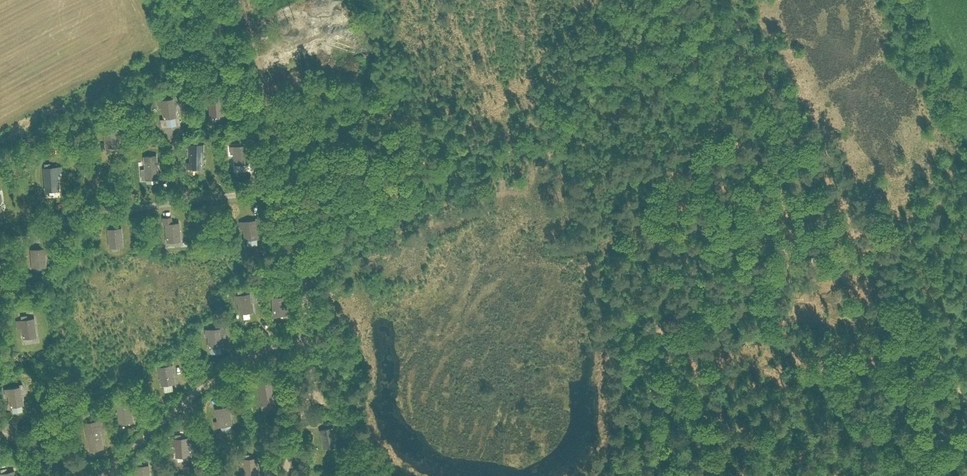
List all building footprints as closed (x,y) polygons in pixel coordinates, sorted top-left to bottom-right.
[(211,115),(224,114),(222,96),(209,98),(211,115)] [(164,118),(177,116),(175,98),(162,100),(164,118)] [(106,147),(119,145),(117,127),(104,129),(106,147)] [(236,164),(248,162),(247,145),(234,146),(236,164)] [(202,168),(203,150),(191,150),(190,167),(202,168)] [(145,178),(158,177),(156,154),(144,155),(144,161),(145,178)] [(59,190),(59,184),(58,172),(63,172),(62,166),(44,167),(46,185),(46,191),(59,190)] [(167,241),(180,240),(179,222),(172,223),(172,216),(162,217),(163,223),(166,223),(167,241)] [(245,239),(258,237),(256,220),(244,221),(245,239)] [(110,247),(123,245),(121,227),(108,229),(110,247)] [(33,267),(46,266),(44,248),(31,249),(33,267)] [(240,312),(253,311),(251,293),(238,295),(240,312)] [(274,315),(287,314),(286,296),(273,297),(274,315)] [(24,337),(37,336),(34,318),(21,320),(24,337)] [(209,347),(222,346),(221,328),(208,329),(209,347)] [(162,384),(175,382),(172,364),(159,367),(162,384)] [(276,407),(275,400),(272,382),(259,384),(262,402),(263,409),(276,407)] [(10,406),(23,404),(20,386),(7,388),(10,406)] [(120,422),(133,421),(130,403),(118,404),(120,422)] [(219,426),(232,423),(229,406),(216,408),(219,426)] [(90,450),(103,447),(100,430),(105,429),(103,419),(85,423),(87,432),(90,450)] [(324,447),(336,445),(332,428),(321,430),(324,447)] [(176,456),(189,455),(188,437),(175,438),(176,456)] [(258,475),(256,457),(243,458),(245,475),(248,475),(258,475)] [(149,465),(136,465),(136,475),(149,475),(149,465)]
